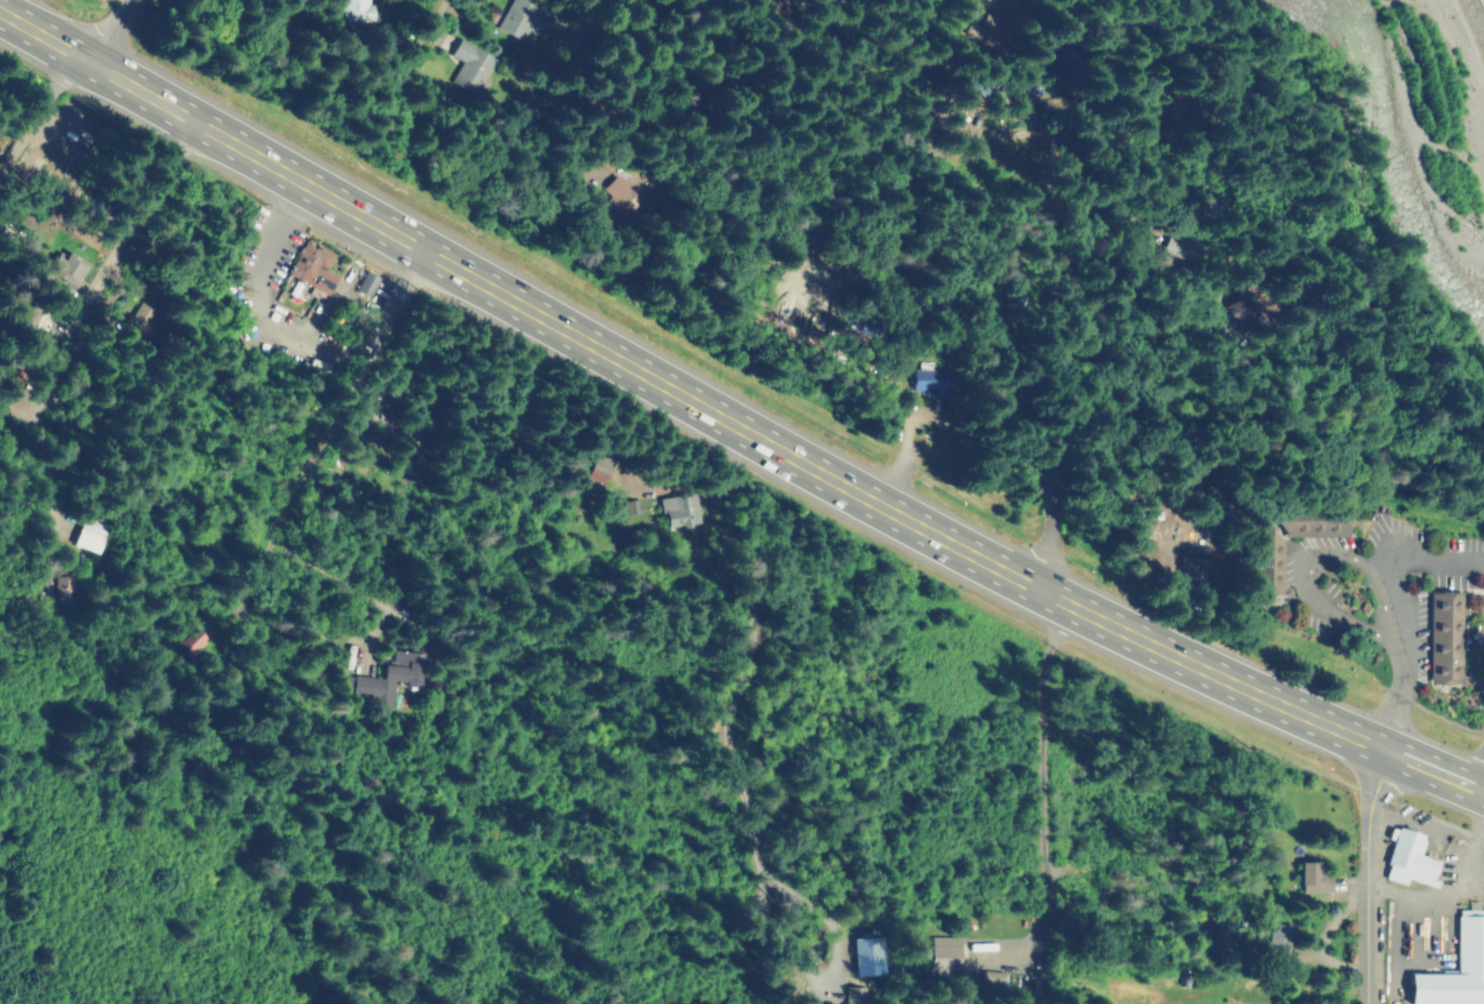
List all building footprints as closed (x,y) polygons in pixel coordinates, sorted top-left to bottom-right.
[(374,21),(374,4),(369,4),(369,0),(341,0),(341,22),(374,21)] [(530,25),(545,32),(552,14),(520,0),(509,0),(497,28),(523,40),(530,25)] [(1003,19),(983,19),(983,33),(1003,34),(1003,19)] [(476,96),(495,57),(459,39),(452,55),(462,60),(451,83),(476,96)] [(603,189),(615,201),(612,204),(625,218),(642,200),(617,174),(603,189)] [(1170,252),(1193,262),(1201,244),(1177,234),(1170,252)] [(337,253),(307,238),(288,274),(328,295),(339,275),(328,270),(337,253)] [(56,279),(77,288),(88,260),(67,251),(56,279)] [(356,290),(369,297),(380,277),(367,270),(356,290)] [(1248,293),(1217,309),(1223,320),(1229,317),(1235,329),(1260,316),(1248,293)] [(145,330),(154,307),(139,300),(129,323),(145,330)] [(911,370),(912,391),(947,390),(946,369),(911,370)] [(614,460),(596,453),(586,477),(604,484),(614,460)] [(697,496),(660,497),(661,514),(667,514),(668,526),(699,525),(697,496)] [(57,598),(74,598),(74,576),(56,576),(57,598)] [(1463,682),(1428,683),(1425,592),(1462,590),(1463,682)] [(194,627),(178,645),(190,656),(206,638),(194,627)] [(353,645),(343,645),(343,669),(353,668),(353,645)] [(392,703),(393,683),(420,686),(423,653),(393,650),(392,664),(385,664),(384,678),(349,675),(346,698),(392,703)] [(1438,860),(1433,881),(1436,881),(1435,887),(1406,881),(1406,883),(1385,879),(1389,838),(1391,829),(1420,835),(1420,856),(1438,860)] [(1321,862),(1302,862),(1303,892),(1332,892),(1332,875),(1322,875),(1321,862)] [(1476,907),(1483,907),(1483,1001),(1411,1003),(1410,971),(1456,970),(1455,908),(1466,907),(1466,900),(1476,900),(1476,907)] [(961,957),(961,937),(932,936),(931,957),(961,957)] [(884,937),(854,938),(856,976),(885,975),(884,937)] [(1005,974),(982,970),(980,982),(1004,986),(1005,974)] [(845,987),(844,1003),(864,1003),(865,987),(845,987)]
